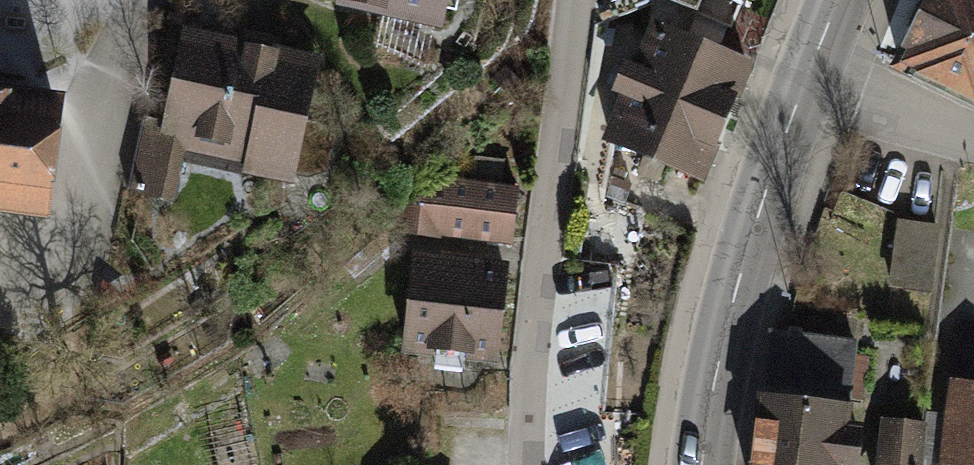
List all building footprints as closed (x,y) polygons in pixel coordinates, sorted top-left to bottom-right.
[(337,7),(442,30),(450,0),(339,0),(337,7)] [(737,25),(746,0),(652,0),(737,25)] [(886,74),(973,117),(973,0),(922,0),(886,74)] [(759,66),(654,22),(636,63),(629,60),(614,96),(622,99),(605,142),(709,185),(759,66)] [(321,58),(181,29),(158,136),(187,142),(182,163),(294,186),(296,175),(309,177),(326,169),(333,136),(326,126),(308,122),(321,58)] [(52,224),(66,101),(0,94),(0,218),(52,224)] [(187,142),(158,136),(142,132),(127,193),(173,204),(182,163),(187,142)] [(475,157),(472,182),(502,186),(505,160),(475,157)] [(449,185),(435,183),(398,216),(396,236),(443,242),(444,240),(516,248),(521,188),(502,186),(472,182),(451,179),(449,185)] [(937,227),(895,222),(887,289),(930,294),(937,227)] [(513,266),(417,254),(404,356),(500,367),(513,266)] [(752,397),(744,464),(854,464),(859,429),(844,427),(855,342),(767,331),(758,398),(752,397)] [(954,345),(938,464),(973,464),(973,347),(954,345)] [(880,421),(874,464),(919,464),(924,426),(880,421)]
